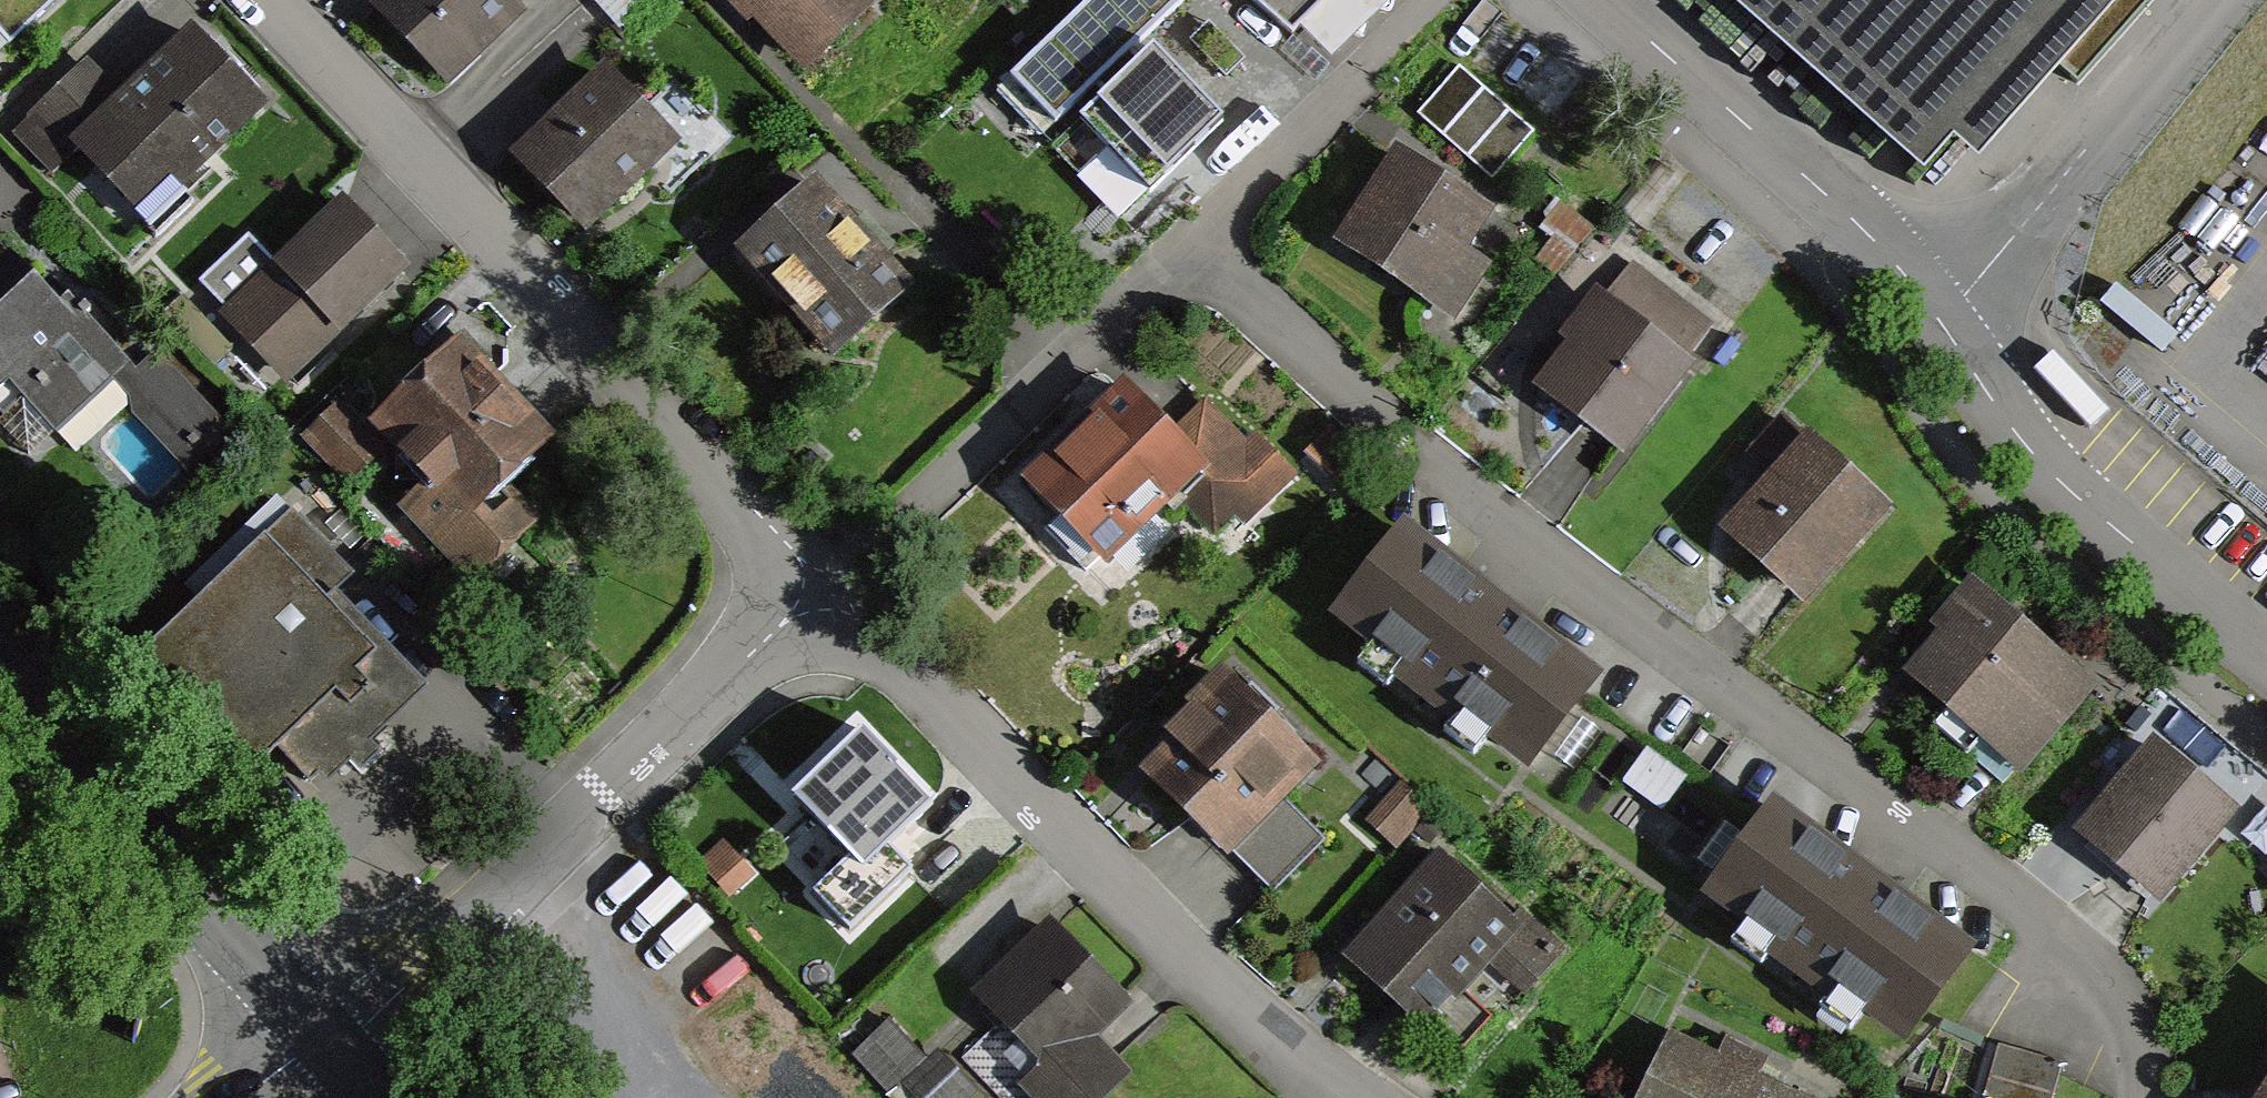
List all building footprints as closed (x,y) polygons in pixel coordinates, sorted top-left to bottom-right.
[(31,42),(75,0),(0,0),(0,9),(31,42)] [(386,11),(460,81),(535,0),(396,0),(386,11)] [(633,26),(658,0),(607,0),(633,26)] [(891,0),(749,0),(823,74),(894,3),(891,0)] [(1066,127),(1154,43),(1190,9),(1181,0),(1092,0),(1007,81),(1058,134),(1066,127)] [(1309,38),(1340,0),(1263,0),(1309,38)] [(1924,188),(1954,154),(1980,176),(2065,80),(2077,91),(2158,0),(1711,0),(1924,188)] [(270,100),(202,34),(139,97),(101,59),(29,132),(65,167),(90,142),(161,211),(270,100)] [(1237,129),(1154,43),(1066,127),(1149,213),(1237,129)] [(697,144),(618,66),(531,154),(610,232),(697,144)] [(1534,133),(1459,68),(1418,117),(1493,181),(1534,133)] [(1496,218),(1396,154),(1334,249),(1455,327),(1493,270),(1471,256),(1496,218)] [(931,279),(833,187),(758,267),(855,359),(931,279)] [(420,261),(359,198),(236,317),(297,379),(420,261)] [(21,244),(0,265),(0,393),(11,403),(40,374),(81,414),(137,358),(21,244)] [(1721,328),(1636,272),(1558,389),(1644,445),(1721,328)] [(570,444),(471,350),(402,422),(458,475),(417,518),(489,586),(551,521),(522,494),(570,444)] [(229,423),(162,359),(129,394),(196,457),(229,423)] [(1189,429),(1144,379),(1035,478),(1126,578),(1236,478),(1269,515),(1307,481),(1266,436),(1248,452),(1210,410),(1189,429)] [(390,455),(347,412),(316,442),(359,485),(390,455)] [(1828,603),(1908,507),(1797,415),(1758,461),(1782,481),(1741,531),(1828,603)] [(364,580),(302,516),(160,652),(267,762),(283,747),(330,796),(445,686),(352,591),(364,580)] [(1612,677),(1420,541),(1357,630),(1549,766),(1612,677)] [(2103,690),(1988,593),(1919,674),(2035,771),(2103,690)] [(1339,769),(1239,672),(1181,731),(1188,739),(1160,768),(1284,888),(1327,843),(1296,814),(1339,769)] [(941,806),(874,737),(807,802),(864,860),(840,883),(884,928),(933,880),(900,846),(941,806)] [(2248,818),(2167,751),(2097,834),(2178,902),(2248,818)] [(1435,813),(1407,789),(1379,822),(1407,846),(1435,813)] [(1998,957),(1802,803),(1737,885),(1933,1039),(1998,957)] [(757,877),(724,846),(705,866),(737,897),(757,877)] [(1565,954),(1455,857),(1362,962),(1434,1025),(1490,961),(1529,995),(1565,954)] [(1051,913),(989,982),(1058,1044),(1026,1080),(1046,1097),(1108,1097),(1133,1070),(1099,1039),(1141,992),(1051,913)] [(1680,1041),(1655,1097),(1812,1097),(1680,1041)] [(2004,1052),(1992,1097),(2058,1097),(2066,1068),(2004,1052)] [(938,1059),(912,1083),(926,1097),(972,1097),(973,1097),(938,1059)]
